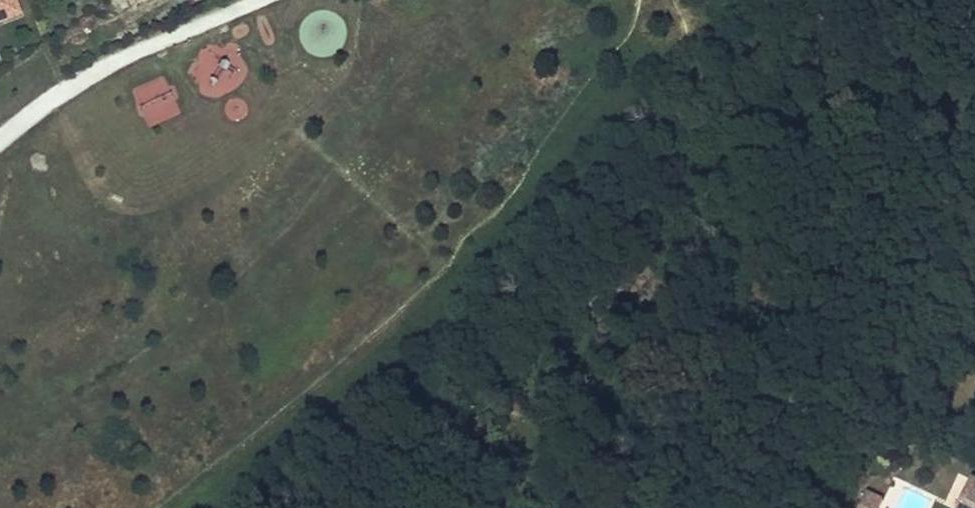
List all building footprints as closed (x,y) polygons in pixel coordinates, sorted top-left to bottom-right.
[(14,0),(0,0),(0,24),(20,15),(14,0)] [(145,125),(179,115),(167,77),(134,87),(145,125)] [(974,480),(962,506),(966,507),(974,507),(974,481),(974,480)] [(883,501),(867,493),(860,507),(880,507),(883,501)]
